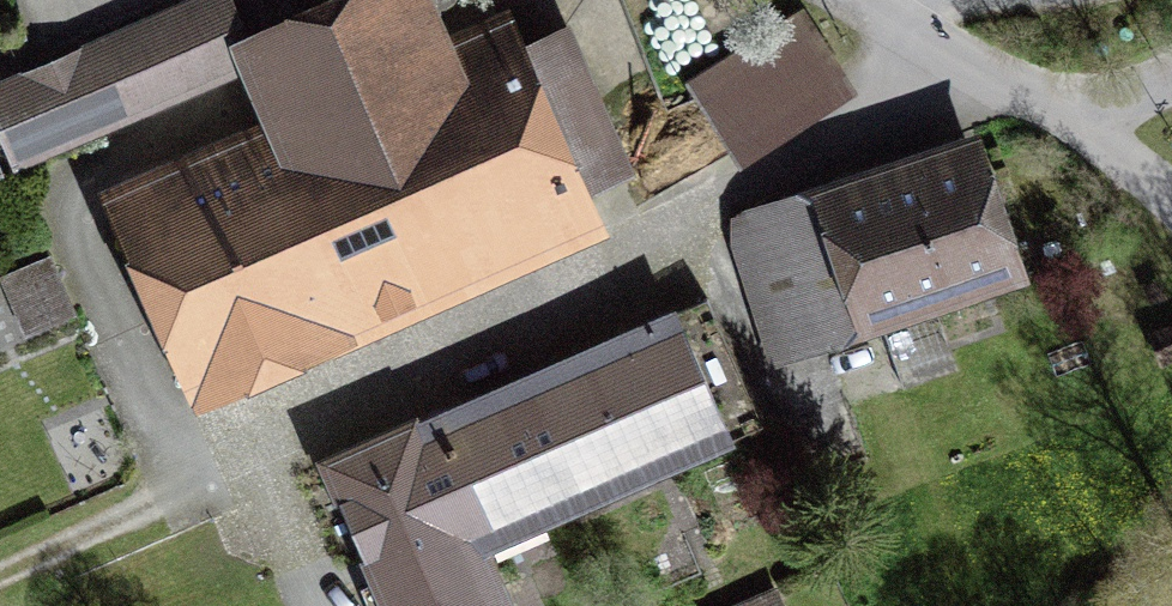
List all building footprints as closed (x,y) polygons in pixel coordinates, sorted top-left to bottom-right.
[(0,90),(0,118),(17,159),(254,56),(252,50),(229,0),(209,0),(0,90)] [(560,32),(451,80),(416,0),(365,0),(252,50),(254,56),(293,149),(139,217),(210,382),(326,330),(318,309),(622,174),(560,32)] [(802,30),(698,97),(734,154),(838,87),(802,30)] [(1010,283),(962,139),(789,196),(795,220),(790,222),(783,206),(736,224),(780,358),(1010,283)] [(29,324),(75,309),(56,252),(10,266),(29,324)] [(708,298),(414,426),(413,425),(327,462),(391,605),(499,605),(506,603),(476,535),(485,531),(491,545),(764,425),(708,298)] [(1158,335),(1166,357),(1171,355),(1171,329),(1158,335)] [(774,596),(750,605),(779,605),(774,596)]
